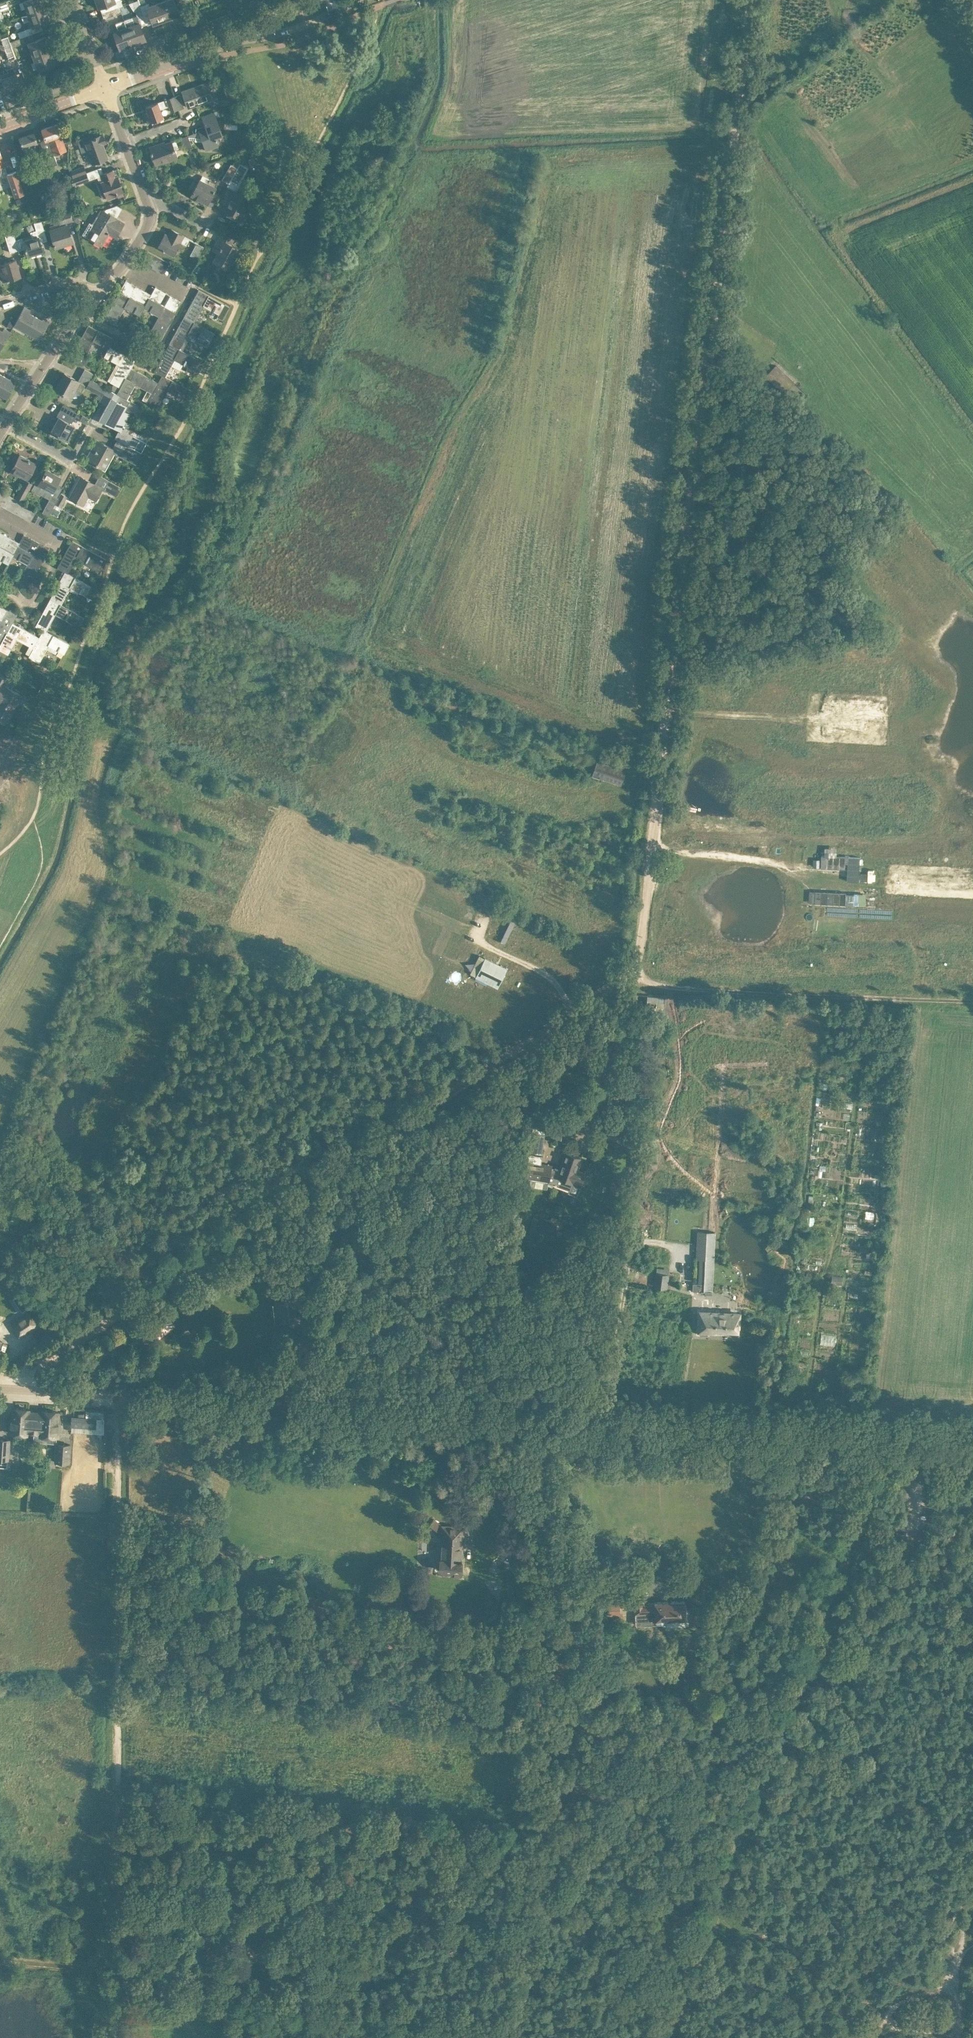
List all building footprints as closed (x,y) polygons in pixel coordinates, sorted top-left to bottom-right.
[(0,2),(0,23),(5,21),(1,11),(8,8),(9,8),(6,0),(0,2)] [(23,0),(28,13),(45,7),(43,0),(20,0),(20,1),(23,0)] [(98,7),(100,7),(102,13),(119,7),(123,5),(121,0),(119,0),(115,1),(115,0),(96,0),(98,7)] [(143,16),(140,5),(138,0),(135,0),(131,1),(138,18),(143,16)] [(174,0),(165,0),(159,2),(165,19),(179,14),(174,0)] [(152,22),(153,24),(165,19),(159,2),(149,6),(148,3),(140,5),(143,16),(146,24),(152,22)] [(29,28),(18,32),(20,38),(32,33),(43,29),(41,23),(50,20),(45,7),(28,13),(22,16),(24,22),(27,21),(31,20),(33,26),(29,28)] [(104,18),(121,12),(119,7),(102,13),(104,18)] [(125,19),(124,20),(133,44),(146,39),(142,30),(140,22),(139,22),(138,18),(137,15),(132,17),(125,19)] [(113,32),(120,49),(133,44),(124,20),(116,23),(118,30),(113,32)] [(32,33),(20,38),(10,41),(11,45),(12,47),(34,39),(32,33)] [(45,36),(28,42),(33,56),(50,49),(45,36)] [(16,57),(12,47),(11,45),(4,47),(9,60),(16,57)] [(38,69),(55,62),(50,49),(33,56),(38,69)] [(0,74),(2,80),(6,89),(20,84),(16,73),(15,74),(13,67),(7,69),(8,72),(0,74)] [(51,67),(39,72),(41,77),(54,72),(51,67)] [(188,107),(212,98),(206,82),(183,91),(188,107)] [(179,94),(173,96),(178,109),(178,110),(184,108),(179,94)] [(178,109),(173,96),(145,106),(148,112),(145,113),(148,122),(162,117),(160,109),(168,106),(170,111),(178,109)] [(195,135),(188,135),(189,139),(203,141),(207,151),(218,146),(215,138),(222,135),(216,117),(214,112),(211,113),(202,116),(205,125),(196,128),(195,129),(195,135)] [(40,141),(49,166),(57,163),(54,154),(66,150),(64,142),(57,124),(41,129),(45,139),(40,141)] [(34,132),(19,137),(23,147),(27,159),(28,162),(37,159),(35,156),(33,149),(31,144),(37,142),(36,140),(37,140),(34,132)] [(81,150),(87,148),(92,163),(108,157),(103,143),(105,142),(102,133),(99,134),(100,135),(88,139),(87,136),(77,139),(81,150)] [(188,135),(180,137),(185,150),(189,149),(192,148),(191,144),(189,139),(188,135)] [(167,158),(176,154),(171,141),(150,148),(151,151),(151,153),(152,153),(156,163),(161,161),(167,159),(167,158)] [(230,164),(221,179),(228,183),(237,167),(240,162),(235,159),(232,165),(230,164)] [(228,183),(235,187),(243,174),(244,174),(248,166),(240,162),(237,167),(228,183)] [(70,170),(73,177),(86,172),(83,165),(70,170)] [(119,175),(117,168),(101,174),(104,181),(101,182),(107,197),(115,194),(117,193),(123,191),(117,175),(119,175)] [(73,177),(70,177),(73,185),(88,180),(96,177),(93,169),(86,172),(73,177)] [(15,197),(24,193),(16,171),(7,174),(15,197)] [(217,183),(209,179),(207,182),(200,178),(191,194),(207,203),(216,187),(215,186),(217,183)] [(250,198),(235,190),(224,211),(242,221),(239,219),(250,198)] [(60,227),(50,230),(54,243),(54,245),(55,245),(56,247),(73,242),(70,232),(67,222),(72,221),(71,216),(70,215),(69,210),(67,210),(62,212),(56,214),(58,218),(58,219),(60,224),(60,227)] [(123,222),(103,210),(88,236),(102,244),(113,225),(119,229),(123,222)] [(36,253),(36,251),(43,249),(39,233),(44,232),(42,221),(33,222),(35,230),(31,232),(32,238),(24,240),(26,248),(25,249),(26,251),(27,250),(28,255),(36,253)] [(3,228),(10,253),(19,250),(12,226),(3,228)] [(163,249),(162,249),(164,250),(173,254),(180,242),(186,245),(189,238),(171,229),(166,240),(162,238),(158,246),(163,249)] [(231,244),(234,239),(222,233),(215,246),(219,249),(213,261),(229,269),(239,249),(231,244)] [(204,246),(196,242),(190,255),(197,258),(204,246)] [(141,262),(146,265),(153,253),(148,250),(141,262)] [(146,265),(152,268),(158,256),(153,253),(146,265)] [(152,268),(157,270),(163,259),(158,256),(152,268)] [(0,258),(0,274),(1,274),(3,281),(7,280),(7,281),(9,280),(9,279),(20,276),(16,260),(4,263),(2,258),(0,258)] [(169,262),(163,259),(157,270),(162,273),(169,262)] [(149,297),(154,300),(160,289),(156,286),(151,294),(126,279),(104,318),(115,324),(125,307),(140,315),(144,307),(149,297)] [(144,307),(159,315),(149,333),(160,339),(181,300),(160,289),(154,300),(149,297),(144,307)] [(184,316),(194,322),(195,321),(204,305),(218,313),(217,316),(222,318),(229,306),(198,289),(184,316)] [(24,306),(14,325),(27,332),(35,316),(29,312),(31,310),(24,306)] [(43,317),(42,320),(35,316),(27,332),(39,339),(50,320),(43,317)] [(179,349),(180,348),(182,349),(189,338),(186,336),(189,332),(198,337),(197,340),(207,345),(215,332),(195,321),(194,322),(184,316),(169,343),(179,349)] [(84,358),(94,340),(108,348),(109,348),(110,346),(114,338),(88,324),(73,352),(84,358)] [(2,331),(0,329),(0,350),(10,331),(4,328),(2,331)] [(165,375),(174,358),(188,366),(186,369),(192,373),(200,359),(182,349),(180,348),(179,349),(169,343),(154,370),(162,375),(164,376),(165,375)] [(113,383),(120,387),(131,367),(132,368),(136,360),(110,346),(109,348),(108,348),(104,356),(119,364),(110,381),(113,383)] [(795,383),(776,364),(765,375),(785,394),(795,383)] [(152,392),(158,382),(132,368),(131,367),(120,387),(117,392),(116,393),(119,395),(127,399),(135,383),(147,389),(142,398),(147,401),(152,392)] [(63,392),(69,396),(73,388),(81,392),(85,384),(64,373),(56,388),(61,391),(61,392),(63,393),(63,392)] [(3,375),(0,381),(0,394),(7,398),(18,379),(11,376),(10,378),(3,375)] [(167,390),(181,397),(180,400),(187,404),(193,390),(165,375),(164,376),(162,375),(158,382),(152,392),(147,401),(158,407),(167,390)] [(101,395),(105,388),(89,380),(86,386),(101,395)] [(113,383),(110,389),(117,392),(120,387),(113,383)] [(117,439),(126,444),(128,444),(133,435),(126,431),(131,423),(126,420),(130,414),(124,411),(127,406),(116,400),(119,395),(107,388),(100,400),(108,404),(100,418),(121,430),(120,432),(118,431),(115,437),(117,439)] [(75,425),(71,423),(78,411),(63,404),(57,416),(59,417),(51,430),(67,439),(75,425)] [(96,448),(90,460),(98,465),(103,467),(102,469),(105,470),(114,453),(127,460),(128,458),(136,462),(141,452),(126,444),(123,450),(117,446),(115,449),(112,447),(106,444),(97,439),(93,446),(96,448)] [(19,471),(18,473),(28,478),(36,463),(20,454),(13,467),(19,471)] [(39,482),(36,481),(32,489),(42,494),(44,490),(50,493),(52,490),(53,490),(60,476),(46,469),(39,482)] [(102,488),(94,484),(94,483),(81,476),(69,497),(83,504),(88,493),(97,498),(102,488)] [(25,479),(15,497),(22,500),(31,483),(25,479)] [(109,480),(104,489),(116,496),(121,486),(109,480)] [(58,497),(55,503),(61,507),(67,496),(61,492),(58,497)] [(6,493),(0,504),(0,505),(5,508),(11,496),(6,493)] [(42,512),(48,515),(50,513),(53,507),(55,503),(58,497),(52,494),(42,512)] [(16,498),(11,496),(5,508),(10,510),(16,498)] [(21,501),(16,498),(10,510),(15,513),(21,501)] [(21,501),(15,513),(20,516),(26,504),(21,501)] [(26,504),(20,516),(25,518),(31,507),(26,504)] [(37,510),(31,507),(25,518),(31,521),(37,510)] [(20,542),(19,542),(0,531),(0,559),(8,563),(13,555),(13,553),(20,542)] [(20,542),(13,553),(13,555),(27,563),(18,581),(29,587),(50,548),(24,534),(19,542),(20,542)] [(65,571),(68,573),(77,556),(86,560),(85,562),(99,569),(105,558),(72,540),(57,567),(65,571)] [(65,571),(50,598),(60,604),(70,587),(85,595),(90,585),(68,573),(65,571)] [(36,625),(43,630),(46,631),(55,614),(78,626),(83,616),(60,604),(50,598),(36,625)] [(0,619),(0,643),(1,641),(2,641),(13,622),(17,615),(0,605),(0,619)] [(0,643),(0,649),(7,653),(8,653),(16,638),(33,648),(39,637),(37,635),(18,625),(16,624),(13,622),(2,641),(1,641),(0,643)] [(33,648),(28,657),(39,663),(48,645),(63,653),(69,643),(46,631),(43,630),(39,637),(33,648)] [(850,672),(849,685),(858,685),(859,672),(850,672)] [(7,721),(16,705),(14,704),(20,694),(2,685),(5,679),(0,676),(0,717),(7,721)] [(597,761),(592,774),(621,784),(625,771),(597,761)] [(942,848),(941,859),(953,860),(954,849),(942,848)] [(804,864),(802,895),(814,896),(817,865),(804,864)] [(485,958),(476,976),(497,987),(506,968),(485,958)] [(664,1005),(664,997),(647,996),(647,1004),(664,1005)] [(555,1123),(554,1138),(562,1138),(562,1123),(555,1123)] [(545,1129),(533,1126),(529,1151),(541,1153),(545,1129)] [(542,1155),(529,1153),(527,1162),(525,1176),(549,1180),(549,1181),(569,1189),(572,1182),(580,1185),(584,1173),(577,1170),(581,1158),(565,1152),(558,1169),(555,1168),(551,1167),(551,1165),(540,1164),(542,1155)] [(430,1178),(429,1190),(444,1193),(446,1180),(430,1178)] [(387,1217),(394,1211),(389,1205),(382,1211),(387,1217)] [(491,1214),(482,1214),(482,1221),(497,1222),(497,1216),(491,1216),(491,1214)] [(693,1283),(692,1291),(713,1292),(716,1231),(697,1231),(695,1259),(699,1259),(698,1283),(693,1283)] [(655,1272),(653,1287),(667,1288),(668,1274),(655,1272)] [(832,1283),(843,1283),(844,1276),(833,1275),(832,1283)] [(16,1296),(13,1297),(22,1310),(29,1306),(33,1303),(30,1299),(27,1301),(26,1301),(25,1300),(20,1293),(16,1296)] [(738,1311),(730,1311),(716,1311),(700,1310),(700,1324),(707,1334),(707,1330),(715,1331),(715,1329),(737,1330),(738,1320),(738,1311)] [(31,1312),(11,1325),(12,1327),(18,1335),(19,1336),(38,1323),(31,1312)] [(28,1435),(28,1433),(34,1433),(35,1412),(28,1411),(29,1408),(14,1407),(13,1419),(10,1419),(9,1433),(28,1435)] [(38,1433),(38,1434),(58,1436),(59,1423),(56,1423),(57,1411),(43,1409),(42,1412),(35,1412),(34,1433),(38,1433)] [(96,1418),(72,1416),(71,1425),(95,1427),(96,1418)] [(8,1459),(10,1439),(0,1438),(0,1458),(8,1459)] [(69,1462),(70,1444),(56,1443),(55,1461),(69,1462)] [(755,1507),(765,1504),(763,1498),(754,1500),(755,1507)] [(434,1519),(430,1524),(441,1534),(441,1541),(443,1541),(442,1559),(440,1559),(440,1571),(452,1571),(452,1575),(461,1575),(463,1536),(463,1526),(441,1525),(434,1519)] [(686,1614),(686,1610),(685,1609),(685,1600),(634,1603),(634,1613),(654,1612),(654,1620),(655,1620),(655,1621),(665,1621),(665,1619),(685,1618),(685,1615),(686,1614)] [(292,1927),(291,1933),(300,1935),(302,1929),(292,1927)] [(241,1955),(248,1957),(248,1958),(260,1961),(262,1954),(250,1950),(252,1943),(245,1941),(241,1955)] [(285,1972),(294,1973),(295,1964),(286,1963),(285,1972)]
